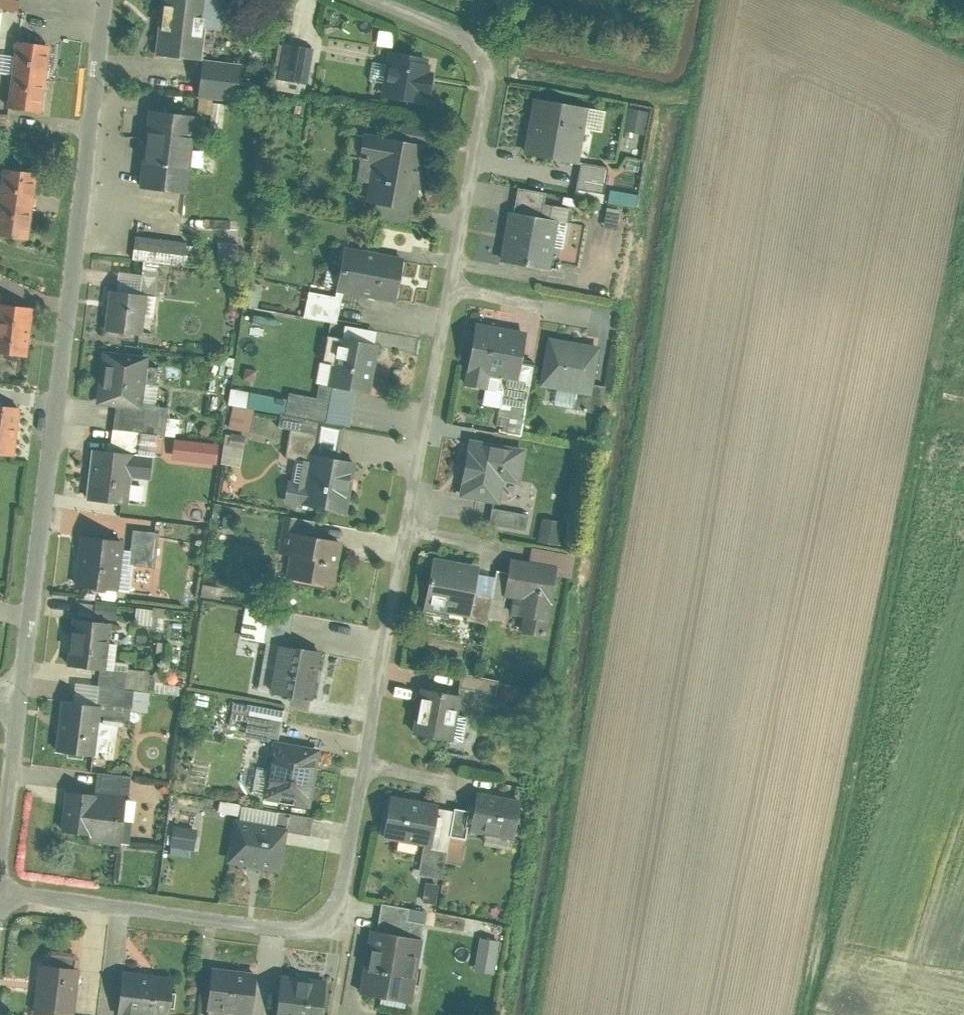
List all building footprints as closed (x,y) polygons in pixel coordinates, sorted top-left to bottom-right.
[(22,0),(0,0),(0,9),(20,11),(22,0)] [(153,57),(198,63),(202,30),(205,0),(160,0),(153,57)] [(202,30),(220,32),(224,0),(205,0),(202,30)] [(18,42),(14,75),(49,79),(53,47),(18,42)] [(277,83),(306,87),(312,51),(283,47),(277,83)] [(379,101),(422,108),(430,61),(387,54),(379,101)] [(199,62),(196,101),(234,104),(238,65),(199,62)] [(9,112),(44,117),(49,79),(14,75),(9,112)] [(532,101),(521,159),(576,169),(583,132),(587,111),(532,101)] [(604,114),(587,111),(583,132),(600,135),(604,114)] [(648,114),(628,111),(623,133),(644,137),(648,114)] [(137,192),(184,197),(194,119),(147,114),(137,192)] [(365,206),(412,215),(425,152),(362,140),(357,163),(373,166),(365,206)] [(606,170),(580,166),(576,191),(602,196),(606,170)] [(4,171),(0,203),(34,207),(38,175),(4,171)] [(637,189),(611,184),(608,204),(634,209),(637,189)] [(544,197),(516,191),(512,214),(540,220),(544,197)] [(30,244),(34,207),(0,203),(0,240),(30,244)] [(624,214),(597,209),(594,229),(621,234),(624,214)] [(498,264),(547,273),(556,224),(507,215),(498,264)] [(185,245),(134,239),(131,264),(182,269),(183,262),(184,248),(185,245)] [(205,250),(184,248),(183,262),(203,265),(205,250)] [(343,251),(334,295),(392,306),(401,262),(343,251)] [(103,334),(140,339),(145,300),(108,295),(103,334)] [(307,295),(303,320),(336,326),(341,301),(307,295)] [(29,360),(35,312),(0,308),(0,356),(29,360)] [(524,334),(474,326),(463,389),(484,393),(487,379),(516,384),(524,334)] [(355,394),(368,397),(377,348),(335,341),(327,389),(331,390),(355,394)] [(604,389),(592,387),(598,350),(546,341),(537,389),(576,396),(573,412),(598,417),(604,389)] [(100,352),(93,407),(141,413),(147,358),(100,352)] [(284,418),(324,425),(331,390),(327,389),(318,387),(315,402),(288,397),(284,418)] [(355,394),(331,390),(324,425),(349,429),(355,394)] [(285,402),(231,392),(228,407),(232,408),(253,412),(283,417),(285,402)] [(253,412),(232,408),(227,431),(249,435),(253,412)] [(16,459),(22,412),(0,409),(0,457),(16,459)] [(285,504),(344,515),(353,465),(337,462),(343,429),(317,424),(311,457),(309,465),(293,462),(285,504)] [(244,440),(224,437),(219,466),(239,469),(244,440)] [(215,449),(173,443),(170,463),(213,468),(215,449)] [(467,443),(457,499),(497,506),(501,484),(518,487),(524,452),(467,443)] [(90,453),(84,503),(127,508),(133,458),(90,453)] [(528,517),(491,511),(488,527),(525,533),(528,517)] [(541,521),(537,545),(557,548),(561,525),(541,521)] [(130,568),(153,571),(158,536),(131,533),(128,553),(132,554),(130,568)] [(283,579),(333,589),(341,545),(292,536),(283,579)] [(79,538),(73,588),(117,593),(121,553),(122,543),(79,538)] [(542,641),(553,578),(568,580),(572,559),(531,551),(528,565),(510,562),(504,600),(518,602),(513,636),(542,641)] [(121,553),(117,593),(127,595),(132,554),(121,553)] [(468,621),(476,569),(431,562),(423,613),(468,621)] [(508,575),(495,573),(490,602),(502,604),(508,575)] [(221,590),(202,587),(200,599),(219,602),(221,590)] [(267,641),(274,608),(249,604),(243,637),(267,641)] [(152,612),(135,610),(133,627),(150,629),(152,612)] [(70,622),(64,669),(104,674),(110,627),(70,622)] [(268,695),(311,704),(320,657),(277,648),(268,695)] [(149,675),(126,672),(124,692),(146,695),(149,675)] [(98,689),(95,709),(130,713),(132,693),(124,692),(126,677),(100,674),(98,689)] [(74,686),(71,706),(95,709),(98,689),(74,686)] [(411,736),(450,743),(459,700),(419,692),(411,736)] [(236,701),(231,730),(283,739),(288,709),(236,701)] [(59,704),(53,754),(93,759),(99,709),(95,709),(71,706),(59,704)] [(262,804),(308,812),(319,753),(273,744),(262,804)] [(130,780),(97,776),(94,798),(127,802),(130,780)] [(160,783),(137,780),(135,793),(158,796),(160,783)] [(519,799),(477,792),(469,837),(511,845),(519,799)] [(64,795),(58,840),(117,848),(118,842),(123,802),(64,795)] [(436,808),(387,800),(379,841),(429,850),(436,808)] [(235,817),(226,867),(278,876),(287,826),(235,817)] [(195,832),(173,829),(170,850),(192,853),(195,832)] [(437,903),(441,884),(429,881),(425,901),(437,903)] [(358,997),(409,1006),(420,944),(370,935),(358,997)] [(477,970),(498,973),(503,939),(482,936),(477,970)] [(38,968),(32,1014),(73,1014),(78,973),(38,968)] [(206,1014),(250,1014),(253,981),(209,976),(205,1014),(206,1014)] [(116,1014),(166,1014),(168,987),(120,982),(116,1014)] [(324,989),(279,984),(275,1014),(321,1014),(324,989)]
